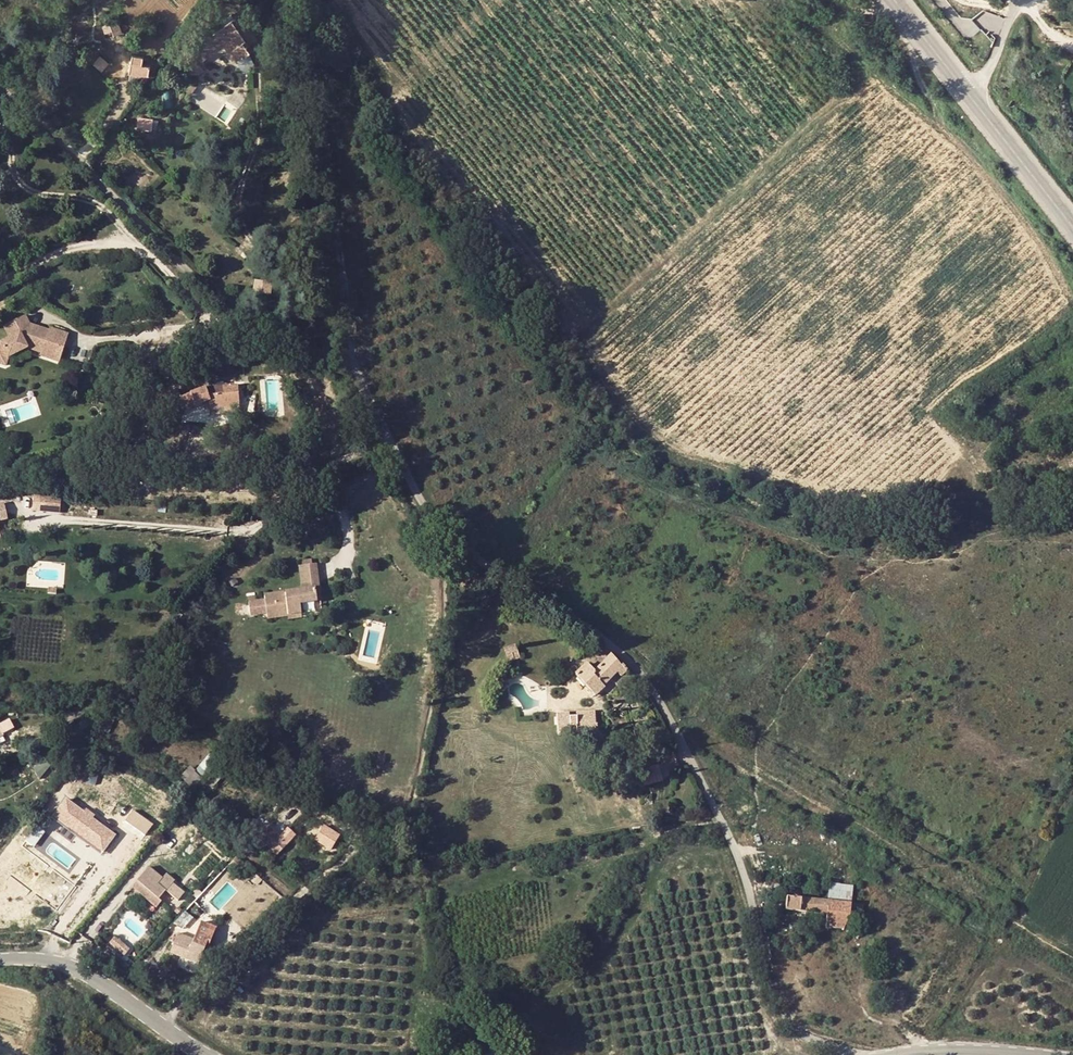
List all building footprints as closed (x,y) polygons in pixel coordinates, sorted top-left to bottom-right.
[(187,53),(180,69),(183,73),(197,72),(204,67),(199,61),(195,55),(227,34),(235,46),(231,48),(238,57),(247,50),(250,48),(246,42),(257,35),(248,20),(244,23),(239,14),(234,17),(230,12),(219,20),(222,25),(210,33),(206,26),(196,32),(192,40),(194,43),(189,46),(192,50),(187,53)] [(112,31),(114,36),(123,33),(118,20),(110,23),(113,31),(112,31)] [(98,37),(112,31),(113,31),(110,23),(95,29),(98,37)] [(195,55),(199,61),(225,43),(230,49),(231,48),(235,46),(227,34),(195,55)] [(247,50),(238,57),(236,65),(242,70),(249,69),(253,62),(251,55),(247,50)] [(128,70),(148,73),(150,62),(141,61),(142,53),(130,52),(128,70)] [(144,79),(147,74),(148,73),(128,70),(128,77),(144,79)] [(194,83),(190,81),(185,88),(190,91),(194,83)] [(137,115),(136,125),(149,126),(150,116),(137,115)] [(246,274),(245,287),(262,289),(263,276),(246,274)] [(6,367),(9,359),(28,349),(41,354),(60,360),(69,334),(50,327),(49,329),(42,327),(40,333),(34,331),(31,324),(26,315),(3,327),(10,339),(0,344),(0,365),(6,367)] [(31,324),(34,331),(40,333),(42,327),(31,324)] [(41,354),(40,356),(59,363),(60,360),(41,354)] [(142,375),(145,389),(159,386),(156,372),(142,375)] [(166,405),(209,398),(238,391),(238,384),(205,385),(181,394),(178,387),(161,393),(166,405)] [(239,411),(238,391),(209,398),(166,405),(170,414),(210,400),(211,408),(224,406),(225,413),(239,411)] [(45,496),(44,511),(60,513),(61,497),(45,496)] [(265,594),(267,620),(289,617),(289,620),(318,615),(315,587),(319,587),(316,564),(312,564),(302,566),(299,566),(302,589),(265,594)] [(512,645),(501,650),(506,663),(517,659),(512,645)] [(619,664),(617,665),(607,654),(592,669),(585,662),(571,675),(592,696),(615,673),(618,677),(625,671),(619,664)] [(586,718),(586,714),(562,715),(552,710),(550,710),(550,711),(560,718),(586,718)] [(587,727),(586,718),(560,718),(550,711),(549,722),(559,721),(559,726),(568,726),(568,731),(577,730),(577,734),(590,733),(590,726),(587,727)] [(0,720),(0,727),(3,730),(12,723),(7,716),(0,720)] [(638,785),(663,781),(660,764),(635,768),(638,785)] [(191,784),(199,778),(191,767),(183,773),(191,784)] [(210,775),(199,787),(204,791),(215,780),(210,775)] [(54,816),(103,852),(115,836),(92,819),(84,813),(66,800),(54,816)] [(95,816),(86,809),(84,813),(92,819),(95,816)] [(54,816),(52,818),(101,854),(103,852),(54,816)] [(148,832),(128,817),(120,828),(140,843),(148,832)] [(265,821),(254,833),(267,845),(276,836),(270,830),(273,828),(265,821)] [(240,875),(246,869),(234,858),(228,864),(240,875)] [(149,867),(132,887),(156,907),(161,901),(159,899),(175,880),(166,873),(162,879),(149,867)] [(258,887),(262,883),(254,877),(251,881),(258,887)] [(830,886),(829,898),(851,899),(852,887),(830,886)] [(851,918),(851,916),(852,904),(829,902),(789,899),(787,910),(829,915),(829,928),(844,930),(848,927),(851,918)] [(866,904),(852,904),(851,916),(866,917),(866,904)] [(169,953),(182,958),(183,954),(200,961),(205,947),(208,948),(216,927),(201,921),(194,939),(178,933),(169,953)] [(116,936),(110,943),(124,955),(131,949),(116,936)] [(183,954),(182,958),(198,965),(200,961),(183,954)]
